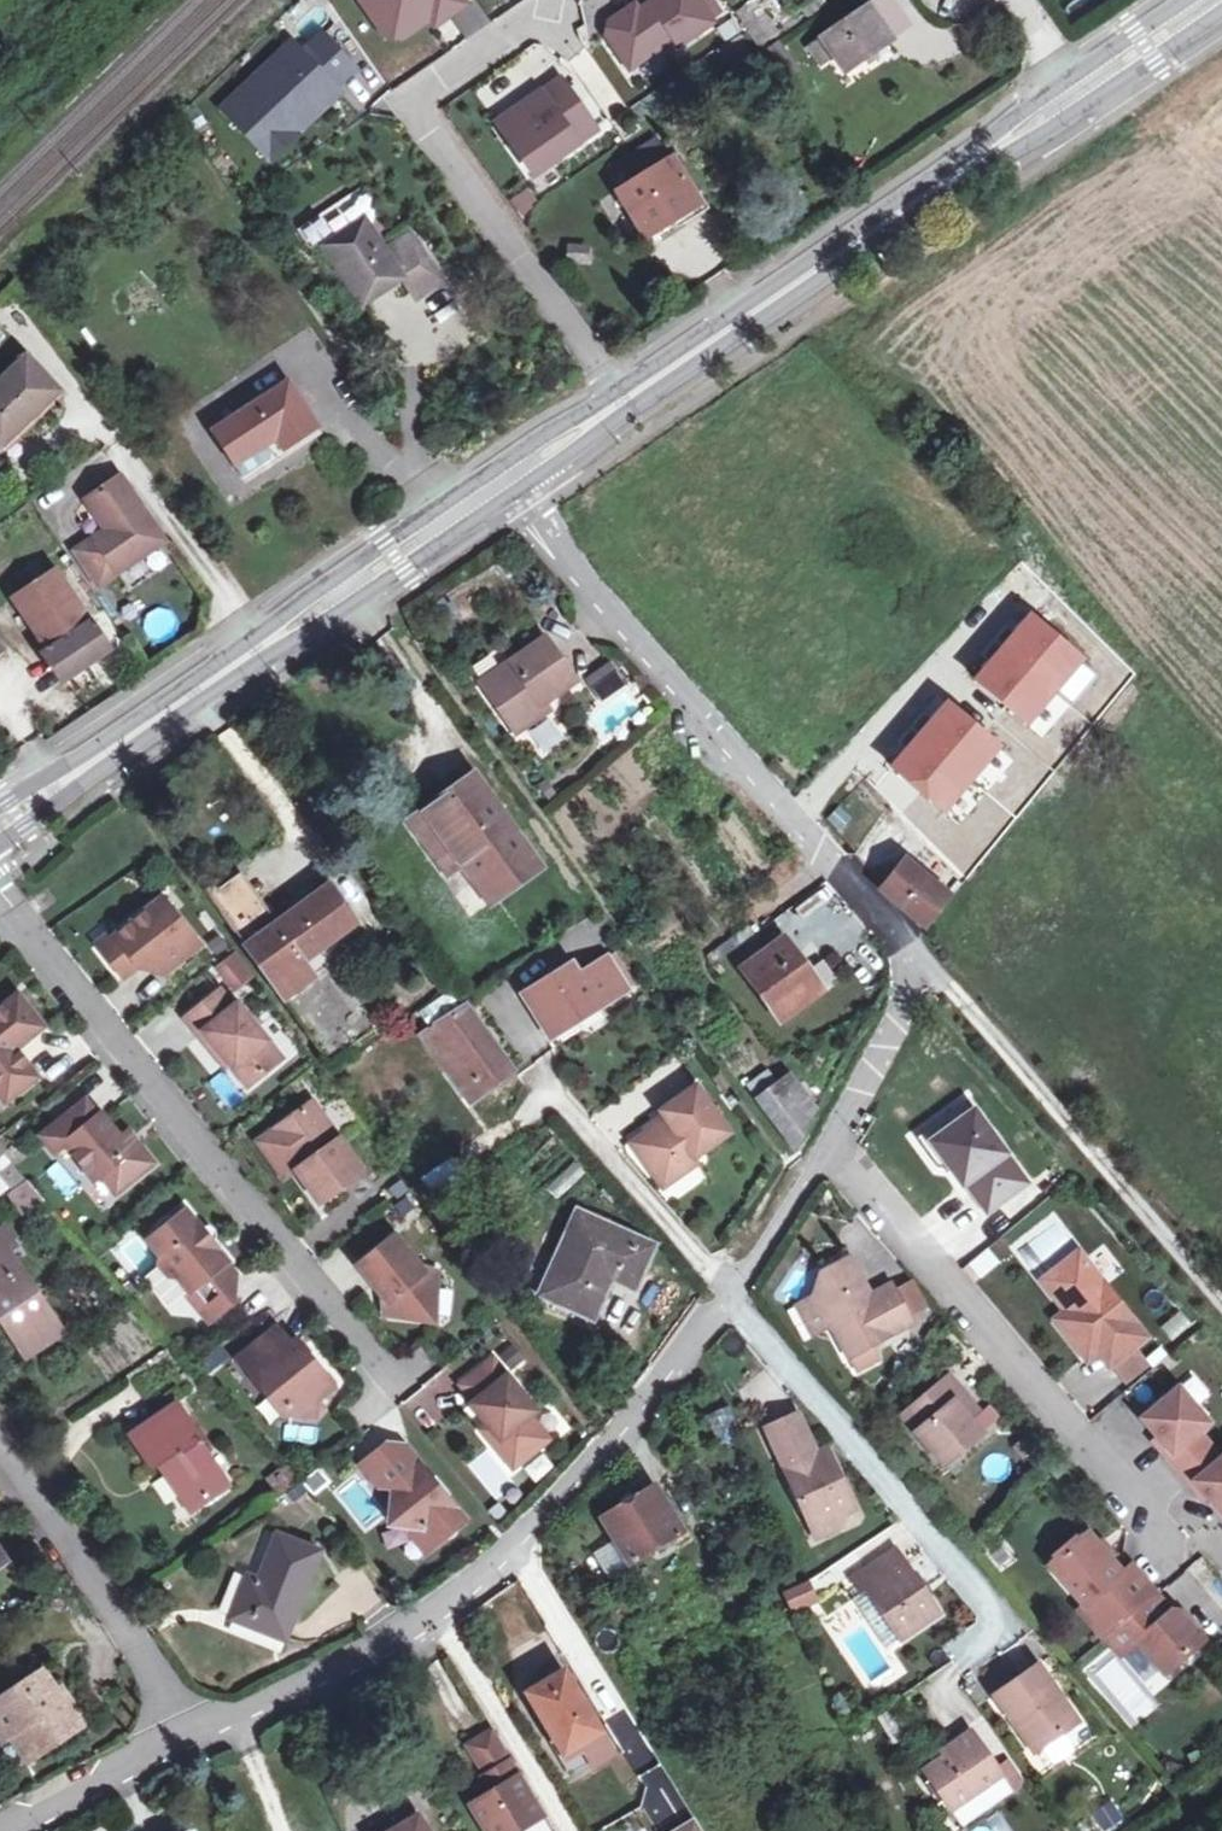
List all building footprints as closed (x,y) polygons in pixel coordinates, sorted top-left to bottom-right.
[(389,38),(407,41),(432,24),(438,33),(474,8),(468,0),(363,0),(389,38)] [(610,25),(610,39),(633,73),(676,44),(682,49),(718,25),(715,21),(725,14),(715,0),(656,0),(642,10),(639,5),(610,25)] [(833,55),(844,71),(889,41),(888,39),(905,26),(887,0),(878,0),(822,39),(833,55)] [(833,55),(822,39),(814,44),(825,60),(833,55)] [(503,109),(554,58),(536,40),(485,91),(503,109)] [(595,133),(560,81),(507,117),(520,137),(510,143),(532,176),(542,169),(595,133)] [(627,162),(638,180),(666,162),(655,144),(627,162)] [(666,162),(638,180),(617,192),(643,235),(671,219),(674,225),(700,209),(671,159),(666,162)] [(412,236),(383,254),(361,221),(373,213),(363,198),(334,216),(332,213),(299,234),(313,255),(323,249),(361,308),(408,278),(422,299),(444,285),(412,236)] [(569,264),(590,266),(592,247),(570,245),(569,264)] [(26,361),(0,385),(0,448),(0,449),(58,393),(26,361)] [(236,467),(243,478),(285,451),(319,429),(289,384),(214,433),(236,467)] [(167,541),(122,477),(87,499),(108,532),(78,554),(101,586),(167,541)] [(14,600),(48,577),(35,557),(0,580),(0,581),(14,600)] [(68,639),(49,653),(66,678),(110,650),(56,572),(48,577),(14,600),(13,601),(33,630),(52,617),(68,639)] [(33,630),(49,653),(68,639),(52,617),(33,630)] [(1066,620),(1028,658),(1092,723),(1126,681),(1066,620)] [(520,667),(488,689),(518,733),(550,710),(545,702),(578,681),(547,638),(515,659),(520,667)] [(520,667),(515,659),(483,682),(488,689),(520,667)] [(583,679),(603,703),(587,717),(605,739),(643,706),(604,661),(583,679)] [(524,730),(539,756),(565,741),(549,715),(524,730)] [(472,776),(422,814),(451,854),(468,842),(477,854),(467,860),(497,899),(540,870),(472,776)] [(451,854),(422,814),(409,823),(447,875),(467,860),(477,854),(468,842),(451,854)] [(948,897),(905,862),(887,886),(883,890),(926,925),(948,897)] [(358,1002),(331,966),(314,979),(304,986),(292,970),(302,963),(356,924),(329,889),(279,924),(241,874),(225,886),(210,897),(285,1000),(329,1060),(375,1026),(358,1002)] [(122,947),(108,958),(123,978),(151,956),(164,973),(199,945),(162,899),(114,937),(122,947)] [(97,945),(108,958),(122,947),(114,937),(97,945)] [(784,939),(742,969),(780,1021),(822,990),(784,939)] [(229,992),(253,976),(234,949),(211,966),(229,992)] [(572,963),(528,990),(538,1007),(533,1010),(547,1033),(580,1012),(576,1007),(592,998),(598,1008),(628,990),(608,957),(579,974),(572,963)] [(234,1007),(220,990),(185,1018),(200,1036),(204,1032),(248,1086),(282,1059),(237,1004),(234,1007)] [(522,994),(533,1010),(538,1007),(528,990),(522,994)] [(36,1077),(14,1049),(43,1027),(18,996),(0,1010),(0,1095),(6,1102),(36,1077)] [(580,1012),(547,1033),(550,1038),(598,1008),(592,998),(576,1007),(580,1012)] [(459,1060),(447,1070),(470,1102),(513,1070),(471,1012),(469,1009),(466,1005),(434,1026),(459,1060)] [(459,1060),(434,1026),(421,1035),(447,1070),(459,1060)] [(794,1148),(809,1122),(797,1107),(806,1098),(789,1076),(758,1100),(794,1148)] [(696,1086),(661,1111),(666,1119),(632,1143),(656,1177),(672,1165),(679,1175),(698,1162),(695,1157),(728,1133),(696,1086)] [(797,1107),(809,1122),(816,1110),(806,1098),(797,1107)] [(86,1100),(42,1136),(55,1153),(65,1145),(94,1181),(102,1175),(116,1193),(153,1163),(137,1144),(130,1150),(120,1138),(101,1114),(98,1116),(86,1100)] [(299,1168),(296,1170),(319,1203),(363,1172),(312,1102),(273,1130),(299,1168)] [(971,1103),(925,1137),(958,1182),(963,1178),(986,1210),(1027,1180),(971,1103)] [(128,1132),(120,1138),(130,1150),(137,1144),(128,1132)] [(8,1162),(0,1168),(0,1176),(13,1190),(24,1182),(26,1181),(8,1162)] [(672,1165),(656,1177),(663,1187),(679,1175),(672,1165)] [(401,1211),(414,1205),(402,1179),(388,1185),(401,1211)] [(186,1210),(147,1241),(160,1256),(159,1265),(168,1277),(177,1278),(188,1292),(186,1294),(208,1322),(233,1303),(236,1274),(227,1263),(228,1262),(186,1210)] [(570,1259),(552,1301),(593,1319),(612,1277),(635,1288),(652,1245),(577,1213),(559,1254),(570,1259)] [(16,1247),(3,1228),(0,1229),(0,1320),(25,1357),(63,1333),(10,1251),(16,1247)] [(395,1236),(359,1265),(388,1300),(387,1307),(393,1314),(432,1318),(436,1273),(423,1271),(395,1236)] [(1079,1250),(1039,1281),(1062,1310),(1052,1319),(1083,1359),(1094,1351),(1106,1366),(1110,1363),(1124,1381),(1145,1364),(1131,1347),(1146,1335),(1079,1250)] [(570,1259),(559,1254),(541,1296),(552,1301),(570,1259)] [(838,1271),(852,1263),(849,1258),(829,1269),(838,1271)] [(838,1271),(829,1269),(821,1273),(815,1294),(816,1298),(831,1324),(849,1358),(912,1324),(891,1285),(871,1296),(852,1263),(838,1271)] [(798,1308),(812,1334),(831,1324),(816,1298),(798,1308)] [(277,1328),(239,1360),(254,1378),(259,1374),(286,1408),(286,1414),(316,1418),(318,1398),(332,1386),(296,1342),(291,1346),(277,1328)] [(493,1358),(461,1384),(475,1401),(471,1404),(488,1425),(499,1439),(493,1443),(513,1468),(549,1439),(530,1416),(536,1411),(493,1358)] [(962,1410),(971,1402),(949,1376),(902,1416),(944,1465),(982,1434),(968,1417),(962,1410)] [(1175,1382),(1137,1415),(1221,1513),(1221,1452),(1220,1454),(1197,1428),(1207,1419),(1175,1382)] [(977,1410),(971,1402),(962,1410),(968,1417),(977,1410)] [(163,1460),(171,1470),(167,1472),(193,1509),(226,1485),(197,1444),(200,1442),(174,1406),(131,1436),(153,1466),(163,1460)] [(730,1412),(706,1421),(719,1449),(742,1439),(730,1412)] [(764,1428),(810,1529),(832,1519),(853,1510),(825,1448),(815,1452),(797,1413),(764,1428)] [(316,1443),(317,1426),(285,1424),(284,1442),(316,1443)] [(481,1430),(493,1443),(499,1439),(488,1425),(481,1430)] [(387,1444),(362,1464),(380,1486),(394,1487),(391,1508),(406,1526),(423,1528),(436,1544),(464,1520),(403,1446),(387,1444)] [(279,1490),(286,1484),(277,1473),(270,1478),(279,1490)] [(630,1561),(680,1531),(653,1487),(602,1517),(630,1561)] [(406,1526),(391,1508),(390,1525),(406,1526)] [(836,1528),(832,1519),(810,1529),(815,1538),(836,1528)] [(423,1528),(406,1526),(426,1552),(436,1544),(423,1528)] [(1118,1626),(1127,1619),(1156,1595),(1132,1566),(1123,1574),(1110,1558),(1098,1545),(1088,1533),(1051,1564),(1085,1605),(1086,1606),(1095,1598),(1118,1626)] [(277,1535),(259,1582),(247,1577),(231,1616),(285,1636),(319,1551),(277,1535)] [(1103,1541),(1098,1545),(1110,1558),(1114,1554),(1103,1541)] [(865,1590),(898,1640),(937,1614),(892,1547),(848,1576),(860,1593),(865,1590)] [(1182,1574),(1221,1619),(1221,1579),(1202,1556),(1182,1574)] [(779,1592),(790,1613),(818,1599),(807,1578),(779,1592)] [(1170,1612),(1156,1595),(1127,1619),(1118,1626),(1105,1637),(1120,1656),(1136,1642),(1163,1675),(1203,1642),(1179,1613),(1170,1612)] [(1085,1605),(1079,1610),(1103,1639),(1105,1637),(1118,1626),(1095,1598),(1086,1606),(1085,1605)] [(993,1695),(1032,1753),(1075,1723),(1036,1666),(993,1695)] [(0,1700),(0,1731),(3,1735),(11,1731),(29,1759),(80,1725),(43,1670),(0,1700)] [(563,1671),(527,1693),(575,1773),(612,1751),(563,1671)] [(468,1743),(490,1780),(490,1789),(470,1802),(488,1830),(511,1830),(540,1813),(490,1730),(468,1743)] [(29,1759),(11,1731),(3,1735),(0,1737),(0,1755),(12,1771),(29,1759)] [(952,1744),(955,1748),(943,1757),(922,1771),(948,1810),(998,1776),(969,1732),(952,1744)] [(943,1757),(955,1748),(952,1744),(940,1752),(943,1757)] [(1100,1830),(1116,1830),(1128,1826),(1117,1800),(1091,1812),(1100,1830)] [(999,1811),(964,1830),(1011,1830),(999,1811)] [(396,1830),(426,1830),(418,1818),(396,1830)]
